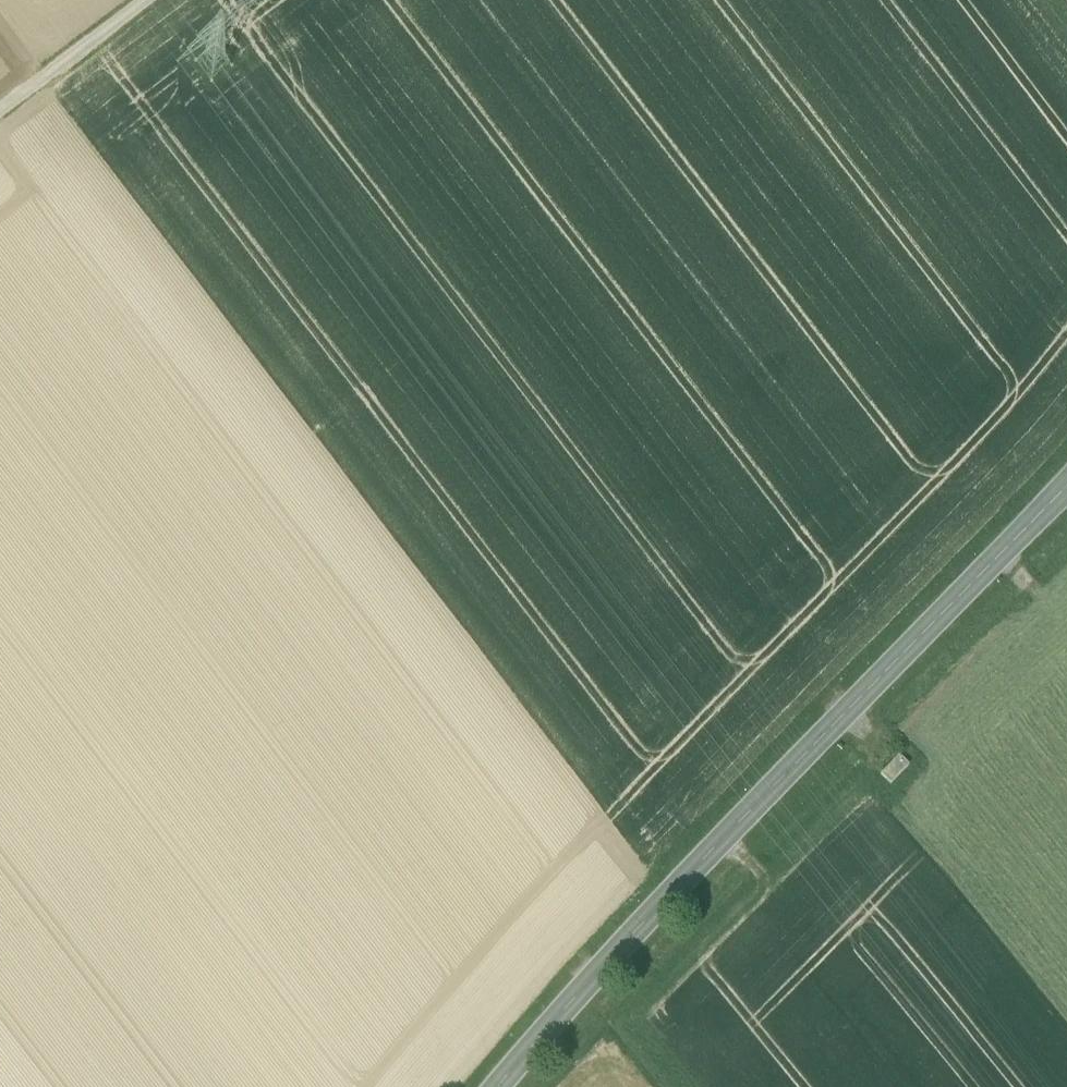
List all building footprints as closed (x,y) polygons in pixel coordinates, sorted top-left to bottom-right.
[(899,756),(880,776),(890,786),(909,766),(899,756)]
